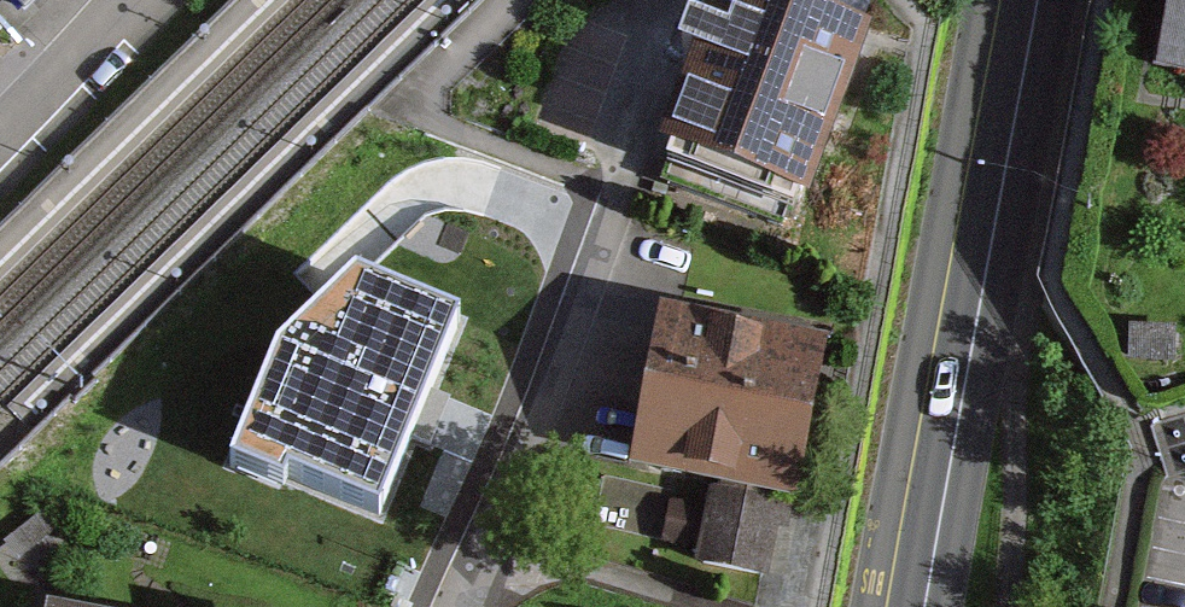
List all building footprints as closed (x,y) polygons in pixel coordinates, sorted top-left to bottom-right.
[(63,0),(0,0),(0,17),(23,40),(63,0)] [(1155,81),(1184,86),(1184,0),(1170,0),(1155,81)] [(803,225),(859,51),(709,2),(652,177),(803,225)] [(772,517),(789,521),(821,361),(650,327),(618,488),(711,506),(697,573),(759,585),(772,517)] [(473,442),(513,348),(470,330),(431,425),(473,442)] [(363,484),(397,372),(259,331),(225,443),(363,484)]
